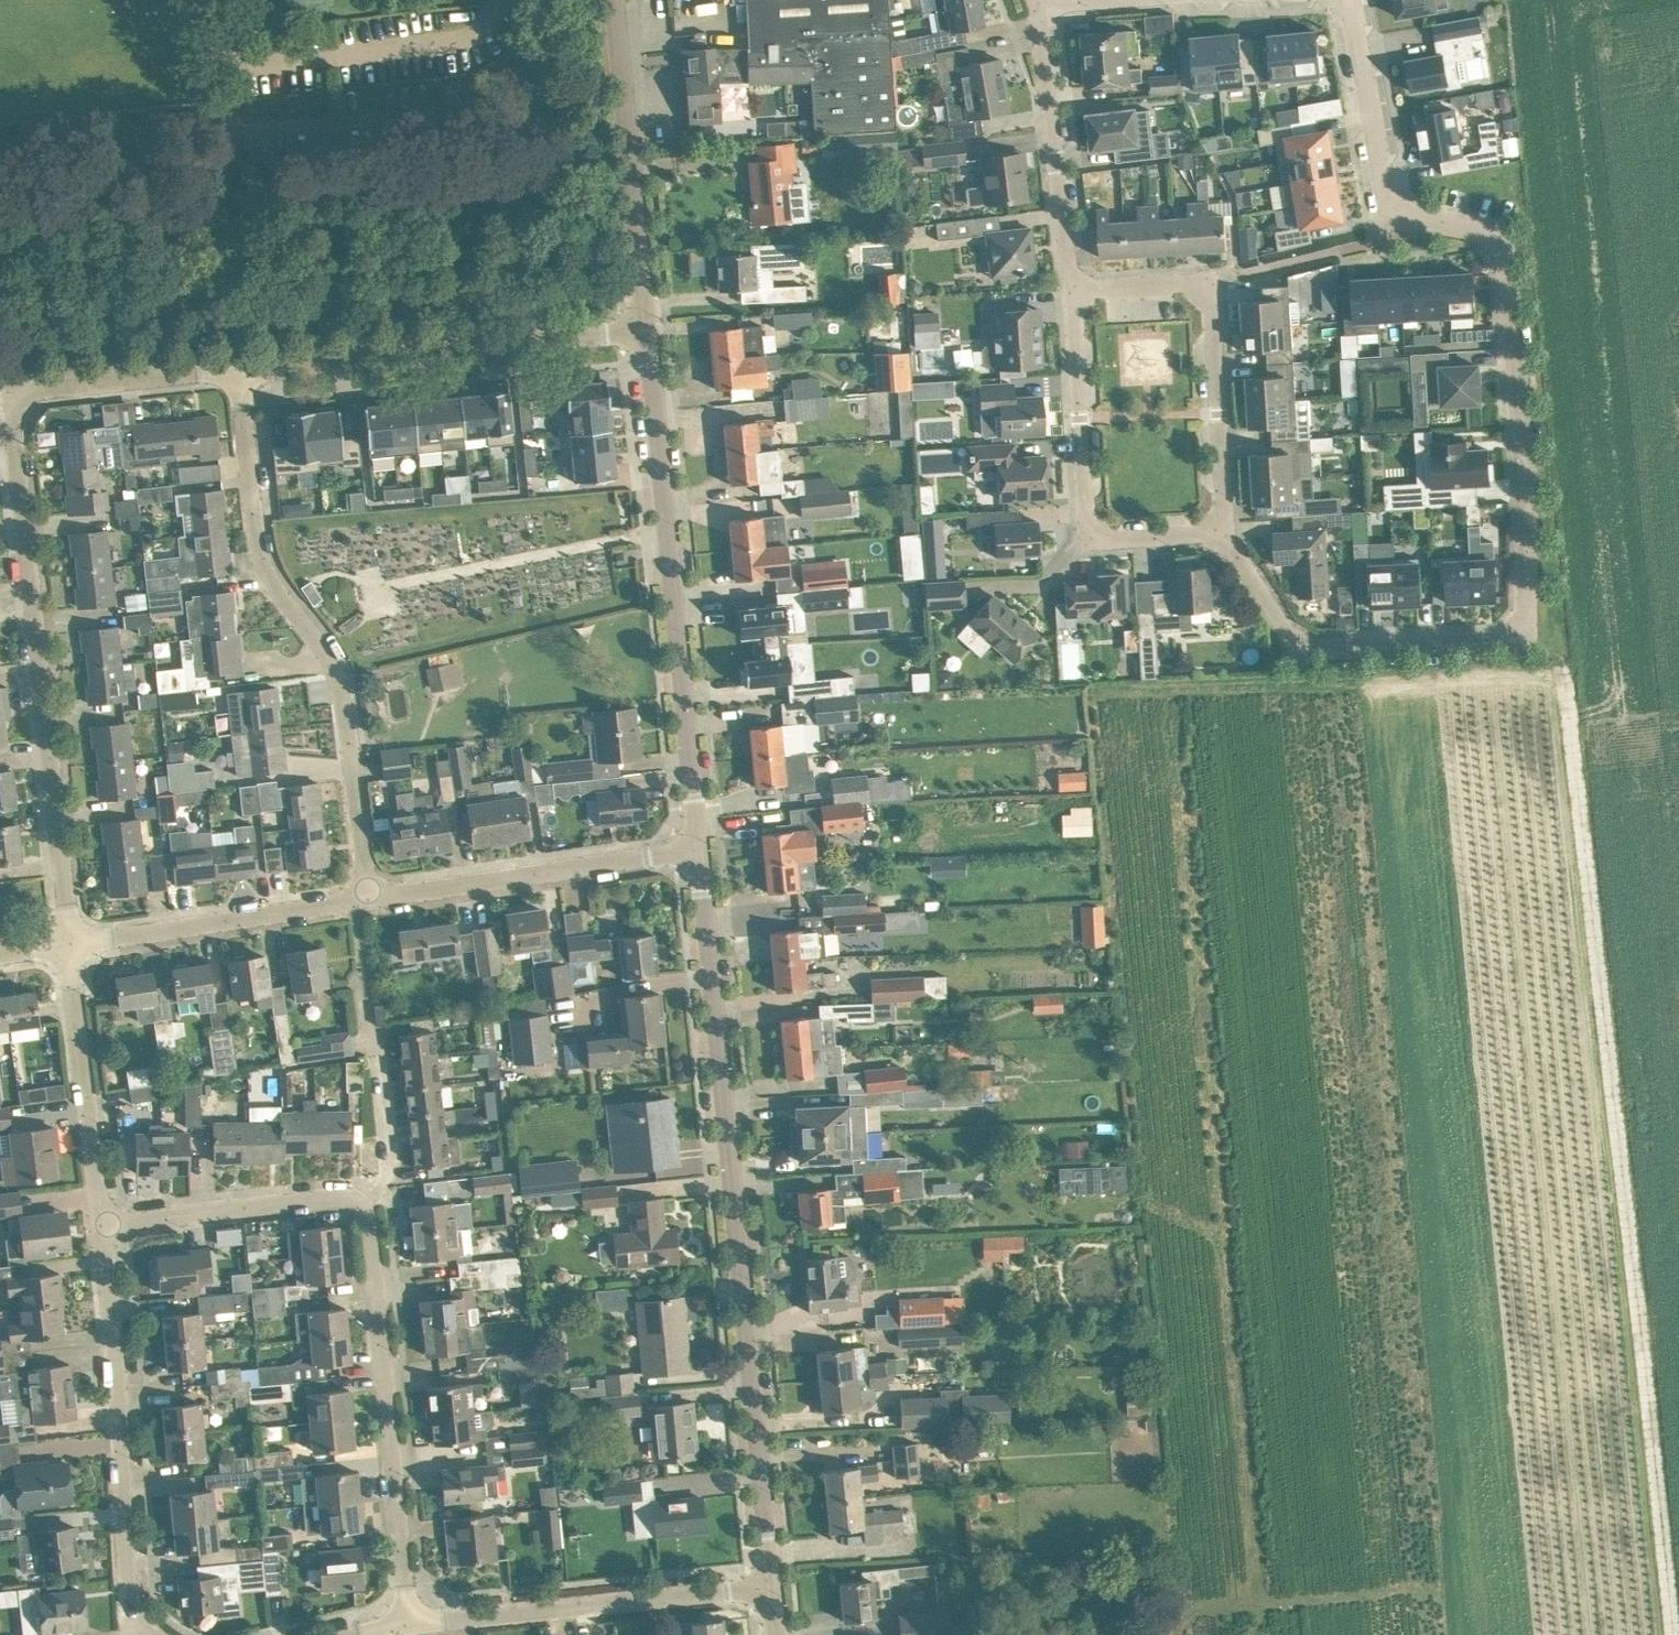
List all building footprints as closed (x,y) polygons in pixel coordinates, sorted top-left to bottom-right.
[(891,57),(890,42),(887,0),(744,0),(747,47),(715,48),(714,47),(692,49),(695,77),(685,78),(689,124),(721,121),(716,76),(747,76),(747,82),(810,81),(813,119),(771,121),(772,137),(800,135),(820,134),(843,133),(852,132),(895,129),(891,57)] [(935,9),(980,1),(979,0),(920,0),(922,12),(935,9)] [(1398,16),(1436,9),(1434,0),(1395,0),(1398,16)] [(980,1),(935,9),(940,33),(984,25),(980,1)] [(1145,16),(1146,33),(1175,31),(1174,13),(1145,16)] [(1439,55),(1406,61),(1411,91),(1447,84),(1448,89),(1462,86),(1461,81),(1469,80),(1465,58),(1474,57),(1471,38),(1483,36),(1479,16),(1434,24),(1439,55)] [(1082,33),(1084,60),(1128,57),(1141,56),(1140,39),(1137,39),(1137,30),(1126,30),(1082,33)] [(705,31),(694,32),(695,43),(706,42),(705,31)] [(1295,32),(1292,32),(1297,84),(1312,83),(1311,77),(1321,76),(1320,68),(1318,56),(1319,56),(1317,38),(1316,31),(1305,32),(1305,31),(1302,31),(1302,32),(1295,33),(1295,32)] [(1244,84),(1257,83),(1259,83),(1255,49),(1255,44),(1240,45),(1239,39),(1240,38),(1239,32),(1226,33),(1226,34),(1218,35),(1218,34),(1215,34),(1220,87),(1245,84),(1244,84)] [(1259,83),(1257,83),(1258,91),(1297,84),(1292,32),(1288,33),(1282,34),(1282,33),(1267,35),(1268,41),(1269,41),(1269,48),(1255,49),(1259,83)] [(899,55),(934,48),(932,34),(890,42),(891,57),(899,55)] [(1194,90),(1220,87),(1215,34),(1211,35),(1203,36),(1190,37),(1191,43),(1192,50),(1178,52),(1182,90),(1193,89),(1194,90)] [(958,79),(961,92),(961,93),(1004,85),(1000,59),(970,64),(967,47),(945,51),(935,53),(938,71),(944,70),(945,81),(958,79)] [(1128,57),(1084,60),(1086,86),(1130,83),(1130,82),(1143,81),(1142,67),(1129,68),(1128,57)] [(1150,77),(1151,94),(1181,92),(1180,74),(1150,77)] [(961,93),(961,92),(943,94),(947,120),(950,138),(982,133),(979,116),(1009,111),(1004,85),(961,93)] [(1341,97),(1299,105),(1301,121),(1344,113),(1343,112),(1342,112),(1339,99),(1341,99),(1341,97)] [(1425,109),(1426,114),(1416,116),(1424,162),(1459,155),(1462,154),(1454,109),(1443,111),(1442,106),(1425,109)] [(1087,129),(1090,130),(1092,149),(1114,147),(1116,162),(1156,157),(1150,109),(1135,111),(1134,109),(1088,115),(1089,117),(1086,119),(1087,129)] [(1462,154),(1459,155),(1462,170),(1500,163),(1495,121),(1480,124),(1484,145),(1479,151),(1462,154)] [(1276,142),(1280,162),(1333,153),(1329,130),(1294,135),(1292,123),(1258,129),(1261,145),(1276,142)] [(895,129),(852,132),(853,154),(897,151),(895,129)] [(1214,137),(1202,139),(1208,151),(1216,149),(1214,137)] [(924,165),(924,166),(964,161),(961,141),(922,146),(924,165)] [(805,186),(790,188),(787,160),(794,159),(792,143),(758,147),(759,162),(751,162),(755,201),(752,202),(754,223),(808,218),(805,186)] [(1026,199),(1020,153),(981,158),(984,185),(966,187),(968,206),(987,203),(1026,199)] [(1196,168),(1195,153),(1180,154),(1181,169),(1196,168)] [(1280,162),(1283,184),(1337,175),(1333,153),(1280,162)] [(1145,164),(1121,167),(1121,178),(1147,174),(1145,164)] [(1121,178),(1121,167),(1106,170),(1108,180),(1121,178)] [(1242,185),(1239,168),(1224,171),(1233,187),(1242,185)] [(1283,184),(1287,206),(1340,197),(1337,175),(1283,184)] [(1281,183),(1270,185),(1274,206),(1286,203),(1281,183)] [(1237,192),(1239,206),(1253,204),(1251,190),(1237,192)] [(1340,197),(1287,206),(1291,228),(1276,230),(1277,238),(1279,250),(1312,241),(1312,238),(1310,226),(1344,220),(1340,197)] [(1210,216),(1209,201),(1198,202),(1201,250),(1227,249),(1226,222),(1225,215),(1224,215),(1210,216)] [(1174,218),(1176,252),(1201,250),(1198,202),(1190,203),(1188,203),(1189,217),(1174,218)] [(1139,220),(1124,221),(1126,255),(1151,254),(1148,205),(1138,206),(1139,220)] [(1159,205),(1148,205),(1151,254),(1176,252),(1174,218),(1160,219),(1159,205)] [(1126,255),(1124,221),(1110,222),(1109,208),(1097,209),(1101,257),(1126,255)] [(935,222),(937,240),(977,235),(975,218),(935,222)] [(1019,275),(1024,275),(1023,273),(1035,271),(1030,227),(985,233),(991,277),(1000,276),(1000,282),(1015,281),(1014,274),(1019,273),(1019,275)] [(752,254),(717,255),(718,290),(741,289),(756,289),(761,288),(761,287),(772,287),(771,269),(771,268),(803,266),(802,241),(752,243),(752,254)] [(1257,246),(1242,246),(1243,259),(1258,255),(1257,246)] [(905,272),(877,274),(881,304),(897,302),(906,301),(905,272)] [(1474,273),(1448,275),(1450,315),(1475,313),(1473,275),(1474,275),(1474,273)] [(1448,275),(1424,276),(1426,316),(1450,315),(1448,275)] [(1424,276),(1400,277),(1403,318),(1426,316),(1424,276)] [(1400,277),(1377,279),(1379,319),(1403,318),(1400,277)] [(1352,293),(1344,294),(1346,334),(1378,332),(1377,319),(1375,279),(1351,280),(1351,282),(1352,282),(1352,285),(1352,293)] [(772,287),(761,287),(761,288),(762,302),(779,301),(805,300),(804,285),(778,286),(772,287)] [(1243,326),(1249,326),(1291,323),(1300,323),(1299,302),(1290,303),(1289,285),(1263,287),(1264,300),(1242,301),(1243,318),(1243,326)] [(1337,297),(1323,297),(1324,311),(1338,310),(1337,297)] [(1029,324),(1028,309),(1016,309),(988,311),(989,338),(992,338),(992,345),(985,346),(981,349),(982,364),(985,367),(993,366),(994,368),(1042,365),(1041,341),(1038,341),(1036,324),(1029,324)] [(793,328),(791,312),(772,314),(773,329),(793,328)] [(927,319),(912,320),(914,348),(939,347),(938,327),(927,328),(927,319)] [(1294,362),(1291,323),(1249,326),(1243,326),(1245,351),(1267,350),(1268,363),(1294,362)] [(710,330),(713,360),(763,354),(760,325),(710,330)] [(1472,329),(1451,330),(1452,332),(1452,341),(1465,340),(1472,340),(1472,329)] [(1427,334),(1427,343),(1441,342),(1441,333),(1427,334)] [(1427,334),(1414,334),(1415,343),(1427,343),(1427,334)] [(1394,345),(1381,346),(1381,355),(1395,354),(1394,345)] [(1359,347),(1342,349),(1343,357),(1359,356),(1359,347)] [(876,390),(898,389),(910,388),(908,351),(873,352),(876,390)] [(1425,369),(1427,405),(1480,402),(1478,365),(1449,366),(1449,351),(1411,353),(1412,370),(1425,369)] [(763,354),(713,360),(716,389),(738,387),(746,386),(767,384),(766,369),(780,367),(779,353),(763,354)] [(1359,371),(1389,369),(1388,356),(1358,358),(1359,371)] [(1357,357),(1346,358),(1347,380),(1358,379),(1357,357)] [(1248,403),(1254,403),(1296,400),(1294,362),(1268,363),(1269,377),(1247,378),(1248,395),(1248,403)] [(567,409),(609,404),(606,381),(564,385),(567,409)] [(979,386),(981,413),(983,413),(984,433),(988,436),(991,436),(992,444),(1014,443),(1013,434),(1043,432),(1043,428),(1046,424),(1045,416),(1042,413),(1041,397),(1013,399),(1012,383),(979,386)] [(916,410),(925,409),(934,404),(932,385),(913,387),(916,410)] [(910,388),(898,389),(898,402),(911,402),(910,388)] [(514,442),(508,390),(482,393),(482,394),(486,434),(488,445),(514,442)] [(460,396),(464,437),(486,434),(482,394),(460,396)] [(835,394),(783,399),(785,421),(829,416),(828,404),(836,404),(835,394)] [(441,450),(465,447),(464,437),(460,396),(436,399),(441,450)] [(436,399),(412,401),(417,452),(441,450),(436,399)] [(518,401),(520,415),(531,414),(529,399),(518,401)] [(1272,426),(1272,440),(1299,438),(1296,400),(1254,403),(1248,403),(1250,428),(1272,426)] [(412,401),(388,404),(393,455),(417,452),(412,401)] [(66,473),(97,470),(97,469),(124,466),(119,426),(117,402),(101,404),(104,427),(59,432),(60,446),(64,445),(64,450),(63,450),(66,473)] [(369,457),(393,455),(388,404),(364,406),(368,447),(369,457)] [(567,409),(556,410),(559,435),(610,429),(608,408),(608,406),(609,406),(609,404),(567,409)] [(319,464),(334,462),(342,462),(343,467),(361,465),(358,437),(344,438),(342,439),(338,409),(333,410),(333,406),(316,408),(316,411),(313,412),(319,464)] [(319,464),(313,412),(313,410),(286,413),(289,444),(273,446),(276,474),(320,469),(319,464)] [(532,428),(531,414),(520,415),(521,429),(532,428)] [(196,420),(174,422),(177,453),(200,451),(200,459),(218,457),(214,415),(200,417),(201,420),(196,421),(196,420)] [(724,424),(727,454),(758,451),(756,435),(774,433),(773,419),(755,421),(755,420),(724,424)] [(163,455),(177,453),(174,422),(151,425),(151,426),(147,426),(146,423),(119,426),(124,466),(124,467),(164,463),(163,455)] [(610,429),(559,435),(562,459),(572,458),(613,454),(610,429)] [(1311,437),(1299,438),(1272,440),(1273,453),(1251,454),(1253,479),(1258,479),(1301,476),(1313,475),(1311,437)] [(1467,441),(1432,443),(1432,452),(1431,452),(1433,483),(1424,483),(1424,482),(1385,485),(1386,510),(1391,509),(1404,508),(1414,508),(1429,507),(1480,504),(1480,502),(1478,502),(1477,485),(1490,484),(1490,479),(1494,479),(1493,463),(1489,463),(1488,449),(1468,450),(1467,441)] [(972,446),(974,479),(998,477),(999,499),(1046,496),(1045,477),(1049,474),(1048,460),(1043,458),(1043,456),(1015,458),(1014,443),(992,444),(972,446)] [(535,461),(534,447),(523,448),(525,462),(535,461)] [(781,492),(781,496),(800,495),(804,494),(802,479),(781,481),(778,449),(758,451),(727,454),(730,484),(758,481),(760,494),(781,492)] [(572,458),(575,482),(615,477),(613,454),(572,458)] [(537,475),(535,461),(525,462),(526,476),(537,475)] [(219,463),(178,468),(180,483),(221,478),(219,463)] [(97,470),(66,473),(69,495),(70,499),(66,500),(68,514),(109,509),(107,491),(99,492),(97,470)] [(1300,515),(1303,515),(1301,476),(1258,479),(1253,479),(1254,505),(1276,503),(1277,516),(1293,515),(1300,515)] [(492,479),(493,490),(507,489),(506,478),(492,479)] [(478,481),(479,492),(493,490),(492,479),(478,481)] [(164,485),(135,487),(137,504),(138,504),(172,501),(171,484),(164,485)] [(902,486),(903,504),(904,504),(916,503),(914,485),(902,486)] [(116,517),(119,516),(139,514),(138,504),(137,504),(135,487),(123,488),(124,500),(114,501),(116,517)] [(398,499),(413,497),(412,487),(398,488),(398,499)] [(398,499),(398,488),(383,488),(384,500),(398,499)] [(182,513),(185,535),(224,531),(221,508),(220,504),(224,504),(222,490),(175,495),(177,513),(182,513)] [(447,503),(461,502),(460,491),(446,492),(447,503)] [(432,493),(433,504),(447,503),(446,492),(432,493)] [(837,513),(835,492),(804,494),(800,495),(802,516),(837,513)] [(288,504),(281,505),(282,516),(296,515),(296,510),(288,504)] [(1430,526),(1430,525),(1429,507),(1414,508),(1415,528),(1430,526)] [(915,509),(904,510),(906,530),(917,529),(915,509)] [(965,513),(966,528),(994,526),(996,557),(1018,556),(1040,554),(1037,521),(1016,522),(988,524),(987,511),(965,513)] [(1303,515),(1300,515),(1301,530),(1274,532),(1277,563),(1297,562),(1299,596),(1304,596),(1308,600),(1322,599),(1325,595),(1325,594),(1330,594),(1325,530),(1353,528),(1352,512),(1303,515)] [(729,520),(732,550),(763,547),(763,548),(788,545),(784,514),(729,520)] [(942,518),(921,520),(925,578),(946,577),(942,518)] [(1497,598),(1494,541),(1481,541),(1480,525),(1469,525),(1470,555),(1472,601),(1498,600),(1497,598)] [(76,553),(78,570),(109,566),(105,530),(92,532),(70,534),(73,553),(76,553)] [(143,561),(143,563),(147,592),(179,588),(178,577),(231,571),(229,558),(226,558),(226,553),(224,531),(185,535),(177,536),(180,557),(143,561)] [(1370,604),(1371,606),(1396,604),(1394,559),(1370,560),(1369,543),(1355,544),(1356,574),(1370,573),(1371,604),(1370,604)] [(763,548),(763,547),(732,550),(735,580),(766,577),(791,574),(790,570),(788,545),(763,548)] [(1472,601),(1470,555),(1445,557),(1447,601),(1446,601),(1446,602),(1472,601)] [(1419,558),(1394,559),(1396,604),(1422,603),(1422,602),(1421,602),(1419,558)] [(800,563),(802,591),(846,586),(847,586),(844,559),(800,563)] [(147,592),(143,563),(133,564),(136,594),(126,595),(128,614),(130,614),(149,612),(149,611),(147,592)] [(1435,583),(1442,583),(1441,565),(1434,566),(1435,583)] [(109,566),(78,570),(80,587),(76,588),(78,607),(113,603),(109,566)] [(1169,592),(1150,593),(1153,632),(1185,630),(1190,624),(1189,610),(1210,608),(1207,568),(1168,570),(1169,592)] [(1054,603),(1056,629),(1075,628),(1075,615),(1092,614),(1093,616),(1126,614),(1124,573),(1090,575),(1090,581),(1064,583),(1065,602),(1054,603)] [(924,582),(926,610),(964,607),(963,579),(924,582)] [(802,591),(804,609),(847,605),(846,586),(802,591)] [(151,614),(182,611),(179,588),(147,592),(149,611),(149,612),(150,611),(151,614)] [(316,589),(307,596),(313,605),(322,598),(316,589)] [(192,637),(192,638),(235,632),(233,610),(232,610),(231,606),(235,605),(233,591),(192,596),(192,599),(185,599),(189,637),(192,637)] [(968,622),(1013,661),(1037,634),(992,595),(968,622)] [(807,641),(805,629),(792,630),(790,605),(765,607),(745,609),(738,610),(739,617),(741,636),(751,635),(754,635),(755,646),(793,643),(807,641)] [(87,649),(89,666),(120,663),(116,627),(81,631),(83,650),(87,649)] [(235,632),(192,638),(196,676),(207,674),(207,677),(242,673),(241,659),(237,660),(237,655),(242,654),(240,632),(235,633),(235,632)] [(1138,637),(1141,679),(1157,678),(1154,636),(1138,637)] [(789,682),(797,681),(793,643),(755,646),(755,647),(756,658),(743,660),(744,668),(739,669),(741,686),(745,685),(746,686),(789,682)] [(462,653),(428,661),(437,699),(471,691),(462,653)] [(120,663),(89,666),(91,683),(87,684),(89,703),(124,699),(123,691),(136,689),(133,661),(120,663)] [(156,670),(158,691),(158,693),(187,690),(187,689),(184,666),(156,670)] [(851,675),(813,678),(814,697),(828,696),(853,694),(851,675)] [(227,705),(231,734),(278,728),(276,706),(275,706),(274,702),(278,701),(276,687),(235,693),(236,704),(227,705)] [(158,693),(160,705),(160,711),(197,707),(194,688),(187,689),(187,690),(158,693)] [(140,708),(160,705),(158,693),(158,691),(138,694),(140,708)] [(853,694),(828,696),(814,697),(813,698),(815,724),(856,720),(854,694),(853,694)] [(632,708),(593,712),(598,761),(640,756),(638,737),(635,737),(632,708)] [(98,745),(100,762),(131,759),(127,723),(92,727),(94,746),(98,745)] [(779,725),(750,728),(753,757),(782,754),(806,752),(803,723),(795,724),(782,725),(779,725)] [(278,728),(231,734),(233,753),(227,753),(229,765),(235,764),(236,775),(286,769),(284,755),(281,756),(280,751),(281,751),(278,728)] [(467,784),(470,783),(464,741),(447,743),(451,772),(453,786),(467,784)] [(887,743),(876,743),(877,751),(887,750),(887,743)] [(179,745),(167,746),(169,761),(181,760),(179,745)] [(512,749),(516,779),(518,779),(532,777),(527,746),(512,749)] [(411,776),(408,752),(407,747),(380,751),(384,779),(411,776)] [(782,754),(753,757),(756,787),(783,784),(784,791),(813,789),(811,769),(807,770),(806,752),(782,754)] [(131,759),(100,762),(101,779),(98,780),(100,799),(135,795),(131,759)] [(546,764),(548,782),(552,782),(592,778),(591,777),(590,759),(546,764)] [(194,771),(168,775),(170,792),(174,791),(182,791),(215,787),(213,769),(194,771)] [(14,806),(10,770),(0,771),(0,808),(14,806)] [(1056,789),(1085,788),(1084,770),(1055,771),(1056,789)] [(451,772),(436,774),(440,801),(455,799),(453,786),(451,772)] [(592,778),(552,782),(553,796),(558,795),(562,798),(568,798),(571,794),(579,793),(580,800),(597,799),(600,824),(646,819),(643,788),(621,790),(619,774),(591,777),(592,778)] [(170,792),(168,775),(155,776),(157,793),(170,792)] [(830,779),(833,804),(833,805),(859,802),(869,801),(866,775),(830,779)] [(492,783),(495,799),(501,840),(530,836),(523,795),(520,795),(518,779),(516,779),(492,783)] [(288,805),(291,827),(321,824),(318,801),(317,797),(320,796),(319,782),(277,788),(276,780),(256,783),(256,784),(259,812),(260,812),(260,810),(281,807),(281,806),(288,805)] [(548,782),(533,784),(535,799),(536,805),(554,803),(553,796),(552,782),(548,782)] [(243,814),(259,812),(256,784),(239,786),(243,814)] [(473,845),(501,840),(495,799),(480,801),(478,790),(469,791),(467,784),(453,786),(455,799),(457,811),(468,810),(473,845)] [(398,815),(388,816),(394,856),(423,852),(417,812),(414,796),(413,790),(395,793),(398,815)] [(174,791),(170,792),(157,793),(160,823),(177,821),(175,800),(174,791)] [(417,812),(423,852),(451,848),(447,821),(458,819),(457,811),(455,799),(440,801),(442,810),(432,812),(430,794),(414,796),(417,812)] [(833,805),(833,804),(820,805),(822,829),(862,825),(860,802),(833,805)] [(1070,816),(1070,833),(1091,833),(1090,808),(1070,809),(1070,816)] [(109,842),(110,859),(142,855),(138,819),(102,823),(105,842),(109,842)] [(765,861),(765,863),(794,860),(810,858),(816,857),(812,822),(776,825),(777,832),(763,833),(764,849),(760,850),(762,861),(765,861)] [(20,859),(20,857),(25,855),(24,845),(18,843),(16,824),(0,826),(0,862),(20,859)] [(244,876),(258,875),(252,824),(233,826),(235,842),(213,845),(216,877),(239,874),(239,873),(243,873),(244,876)] [(321,824),(291,827),(294,850),(286,851),(288,869),(329,864),(327,850),(324,851),(323,846),(324,846),(321,824)] [(213,845),(211,832),(188,835),(188,830),(170,832),(176,884),(190,882),(189,879),(194,878),(194,879),(216,877),(213,845)] [(151,836),(153,854),(163,853),(161,834),(151,836)] [(263,848),(266,872),(283,870),(279,846),(263,848)] [(163,853),(153,854),(150,854),(154,890),(167,889),(163,853)] [(965,854),(930,856),(931,876),(966,874),(965,854)] [(142,855),(110,859),(112,875),(109,876),(111,895),(146,891),(142,855)] [(794,860),(765,863),(768,893),(797,890),(797,889),(813,888),(810,858),(794,860)] [(820,896),(822,914),(822,916),(832,915),(883,913),(883,911),(879,911),(879,905),(865,906),(864,893),(820,896)] [(1102,902),(1078,903),(1080,944),(1104,943),(1102,902)] [(509,929),(508,929),(509,934),(511,951),(529,948),(531,964),(550,961),(542,909),(507,915),(509,929)] [(883,913),(832,915),(833,933),(884,930),(883,913)] [(500,972),(493,926),(473,929),(474,932),(456,934),(455,923),(399,931),(404,959),(459,951),(476,948),(480,975),(500,972)] [(770,932),(773,962),(802,959),(802,958),(825,956),(822,927),(770,932)] [(593,940),(593,934),(566,937),(569,962),(620,956),(622,977),(656,973),(652,934),(593,940)] [(288,952),(289,957),(280,958),(282,972),(291,970),(296,1002),(318,999),(316,986),(327,984),(326,981),(333,980),(331,967),(324,968),(321,947),(288,952)] [(235,996),(256,993),(258,1008),(271,1006),(269,988),(269,987),(264,956),(247,958),(245,954),(234,956),(233,960),(230,961),(231,972),(229,973),(230,977),(232,977),(235,996)] [(802,959),(773,962),(776,991),(836,985),(835,972),(822,973),(822,971),(803,972),(802,959)] [(167,987),(169,1001),(177,1000),(180,1013),(214,1008),(213,1000),(208,964),(189,967),(187,963),(176,964),(175,969),(173,969),(175,980),(166,982),(167,987)] [(572,992),(572,984),(569,963),(533,968),(537,998),(572,992)] [(157,1045),(175,1043),(170,1014),(171,1014),(169,1001),(167,987),(153,989),(151,973),(133,975),(132,970),(117,972),(118,978),(116,978),(121,1006),(137,1004),(140,1021),(154,1019),(157,1045)] [(870,979),(871,1002),(924,999),(923,975),(870,979)] [(34,990),(4,995),(9,1029),(39,1024),(34,990)] [(570,1037),(570,1040),(562,1041),(565,1067),(606,1063),(628,1062),(627,1045),(663,1041),(659,994),(620,997),(624,1032),(570,1037)] [(4,995),(0,995),(0,1030),(9,1029),(4,995)] [(1060,996),(1031,997),(1032,1013),(1061,1011),(1060,996)] [(508,1003),(510,1019),(507,1019),(512,1061),(547,1057),(540,999),(508,1003)] [(872,1020),(872,1002),(846,1003),(846,1021),(872,1020)] [(374,1005),(377,1025),(385,1024),(383,1004),(374,1005)] [(480,1053),(487,1052),(497,1051),(492,1011),(491,1007),(481,1009),(482,1013),(485,1043),(479,1044),(480,1053)] [(286,1013),(273,1015),(280,1064),(294,1062),(286,1013)] [(820,1015),(781,1019),(784,1049),(835,1044),(833,1018),(820,1019),(820,1015)] [(235,1060),(246,1058),(242,1026),(231,1027),(235,1060)] [(208,1031),(215,1073),(237,1069),(235,1060),(231,1027),(208,1031)] [(400,1034),(403,1062),(436,1058),(433,1031),(400,1034)] [(320,1043),(297,1046),(299,1061),(353,1053),(350,1032),(319,1036),(320,1043)] [(835,1044),(784,1049),(787,1078),(842,1073),(841,1065),(844,1060),(843,1043),(839,1044),(835,1044)] [(497,1051),(487,1052),(490,1078),(500,1077),(497,1051)] [(403,1062),(406,1088),(439,1084),(436,1058),(403,1062)] [(346,1061),(347,1091),(363,1090),(362,1061),(346,1061)] [(866,1092),(876,1091),(901,1088),(906,1087),(904,1065),(864,1069),(866,1092)] [(237,1071),(215,1074),(215,1076),(215,1081),(222,1081),(222,1083),(247,1079),(247,1069),(237,1071)] [(247,1079),(248,1106),(258,1106),(258,1069),(247,1069),(247,1079)] [(281,1072),(282,1105),(291,1104),(290,1072),(281,1072)] [(990,1073),(968,1075),(969,1087),(981,1086),(991,1086),(990,1077),(990,1073)] [(200,1076),(201,1095),(201,1106),(216,1105),(215,1083),(215,1081),(215,1076),(200,1076)] [(129,1087),(131,1102),(161,1098),(160,1082),(129,1087)] [(406,1088),(409,1114),(442,1110),(439,1084),(406,1088)] [(27,1089),(29,1102),(47,1099),(45,1086),(27,1089)] [(981,1086),(969,1087),(941,1088),(942,1105),(981,1103),(981,1086)] [(901,1088),(876,1091),(876,1104),(902,1103),(901,1088)] [(485,1091),(487,1105),(496,1104),(494,1090),(485,1091)] [(201,1106),(201,1095),(183,1095),(184,1126),(201,1126),(201,1106)] [(625,1169),(677,1163),(670,1097),(617,1103),(622,1142),(611,1143),(613,1169),(624,1168),(625,1169)] [(304,1101),(304,1112),(281,1112),(281,1121),(282,1121),(282,1152),(283,1152),(297,1152),(297,1150),(316,1150),(315,1112),(315,1101),(304,1101)] [(496,1104),(487,1105),(488,1118),(497,1117),(496,1104)] [(12,1128),(9,1105),(0,1106),(0,1130),(12,1128)] [(790,1117),(791,1135),(863,1131),(863,1117),(859,1115),(858,1105),(796,1108),(797,1117),(790,1117)] [(409,1114),(412,1140),(445,1136),(442,1110),(409,1114)] [(349,1111),(315,1112),(316,1150),(335,1150),(335,1151),(350,1150),(349,1111)] [(281,1121),(248,1122),(249,1160),(268,1160),(268,1161),(283,1161),(283,1152),(282,1152),(282,1121),(281,1121)] [(249,1160),(248,1122),(214,1122),(215,1162),(230,1162),(230,1161),(249,1160)] [(137,1173),(162,1172),(162,1133),(161,1125),(150,1125),(150,1133),(136,1133),(137,1173)] [(161,1125),(162,1133),(162,1172),(189,1172),(188,1132),(173,1132),(173,1125),(161,1125)] [(11,1133),(13,1155),(0,1157),(0,1160),(3,1183),(56,1176),(52,1146),(57,1146),(55,1127),(11,1133)] [(799,1161),(861,1158),(860,1148),(864,1146),(863,1131),(791,1135),(792,1153),(799,1152),(799,1161)] [(460,1162),(457,1135),(445,1136),(412,1140),(415,1167),(449,1163),(460,1162)] [(1086,1140),(1067,1141),(1068,1156),(1087,1155),(1086,1140)] [(491,1156),(493,1171),(503,1170),(501,1155),(491,1156)] [(905,1156),(878,1157),(879,1170),(905,1169),(905,1156)] [(518,1164),(521,1195),(580,1189),(576,1158),(518,1164)] [(879,1170),(863,1171),(865,1200),(923,1195),(922,1168),(905,1169),(879,1170)] [(1123,1168),(1057,1171),(1058,1197),(1124,1194),(1123,1168)] [(504,1206),(512,1205),(509,1172),(474,1176),(476,1196),(503,1193),(504,1206)] [(583,1208),(617,1204),(615,1185),(581,1189),(583,1208)] [(798,1191),(802,1225),(845,1221),(841,1188),(827,1189),(798,1191)] [(570,1205),(568,1191),(550,1193),(551,1207),(570,1205)] [(677,1257),(675,1238),(664,1239),(663,1229),(660,1198),(629,1201),(633,1235),(614,1237),(617,1266),(637,1264),(637,1262),(677,1257)] [(410,1206),(413,1233),(468,1227),(468,1228),(473,1227),(471,1202),(452,1203),(452,1202),(410,1206)] [(69,1246),(65,1212),(21,1217),(21,1218),(8,1219),(10,1236),(23,1234),(26,1256),(54,1252),(53,1248),(69,1246)] [(243,1225),(232,1226),(232,1233),(238,1237),(244,1236),(243,1225)] [(300,1229),(303,1256),(340,1252),(338,1226),(300,1229)] [(468,1227),(413,1233),(416,1260),(456,1256),(457,1262),(472,1261),(468,1228),(468,1227)] [(246,1234),(247,1250),(261,1249),(260,1233),(246,1234)] [(1002,1251),(1023,1251),(1022,1235),(982,1236),(983,1261),(1002,1260),(1002,1251)] [(158,1264),(151,1265),(154,1290),(175,1288),(176,1296),(197,1294),(195,1281),(211,1279),(208,1249),(187,1251),(187,1255),(157,1258),(158,1264)] [(340,1252),(303,1256),(305,1283),(343,1279),(340,1252)] [(847,1308),(844,1281),(853,1280),(857,1274),(856,1260),(849,1254),(837,1255),(805,1259),(808,1282),(805,1283),(808,1312),(847,1308)] [(520,1270),(519,1256),(485,1259),(486,1273),(520,1270)] [(488,1287),(522,1284),(520,1270),(486,1273),(488,1287)] [(21,1292),(23,1307),(59,1303),(59,1304),(63,1304),(59,1272),(19,1277),(6,1279),(8,1293),(21,1292)] [(252,1288),(253,1302),(285,1299),(284,1285),(252,1288)] [(596,1288),(596,1307),(626,1306),(625,1287),(596,1288)] [(420,1301),(423,1328),(479,1322),(477,1307),(475,1307),(473,1289),(451,1291),(452,1298),(420,1301)] [(163,1316),(165,1342),(203,1339),(201,1323),(214,1322),(213,1312),(248,1309),(246,1290),(197,1295),(199,1312),(163,1316)] [(898,1299),(900,1326),(965,1321),(963,1295),(942,1297),(942,1296),(898,1299)] [(681,1298),(637,1302),(644,1372),(688,1368),(684,1322),(681,1298)] [(285,1299),(253,1302),(254,1316),(286,1313),(285,1299)] [(23,1307),(19,1307),(21,1324),(8,1325),(9,1340),(23,1338),(23,1339),(62,1334),(59,1304),(59,1303),(23,1307)] [(310,1338),(348,1335),(346,1308),(294,1313),(297,1339),(310,1338)] [(483,1322),(479,1322),(423,1328),(425,1355),(485,1349),(483,1322)] [(898,1328),(899,1348),(944,1345),(943,1325),(898,1328)] [(348,1335),(310,1338),(313,1365),(351,1362),(348,1335)] [(203,1339),(165,1342),(168,1369),(205,1366),(203,1339)] [(497,1356),(498,1368),(536,1365),(534,1344),(515,1346),(513,1349),(513,1354),(497,1356)] [(816,1351),(820,1381),(855,1378),(868,1376),(885,1374),(883,1359),(866,1361),(864,1346),(852,1348),(851,1347),(816,1351)] [(31,1396),(73,1391),(70,1364),(33,1368),(31,1350),(0,1354),(0,1362),(1,1372),(13,1371),(16,1397),(31,1396)] [(291,1382),(292,1382),(291,1363),(258,1366),(260,1385),(281,1383),(291,1382)] [(536,1365),(498,1368),(499,1382),(537,1378),(536,1365)] [(222,1368),(223,1381),(250,1379),(249,1366),(222,1368)] [(183,1394),(183,1369),(146,1370),(147,1394),(183,1394)] [(605,1374),(606,1393),(633,1390),(631,1371),(605,1374)] [(855,1378),(820,1381),(823,1412),(858,1408),(858,1407),(870,1405),(876,1400),(874,1390),(886,1388),(885,1374),(868,1376),(855,1378)] [(210,1382),(211,1397),(235,1395),(236,1405),(250,1404),(250,1401),(249,1386),(250,1385),(250,1379),(223,1381),(210,1382)] [(310,1422),(352,1418),(349,1389),(327,1391),(326,1380),(291,1383),(292,1397),(294,1408),(308,1406),(310,1422)] [(291,1383),(291,1382),(281,1383),(260,1385),(257,1385),(250,1385),(249,1386),(250,1401),(292,1397),(291,1383)] [(428,1387),(431,1416),(473,1412),(473,1411),(471,1397),(482,1396),(481,1383),(470,1384),(470,1383),(428,1387)] [(76,1417),(73,1391),(31,1396),(16,1397),(19,1424),(76,1417)] [(1129,1415),(1151,1414),(1150,1391),(1128,1392),(1129,1415)] [(599,1399),(601,1416),(601,1419),(639,1414),(637,1394),(599,1399)] [(963,1424),(1009,1423),(1008,1396),(962,1398),(963,1424)] [(901,1399),(902,1425),(947,1424),(947,1397),(901,1399)] [(163,1406),(165,1433),(203,1429),(200,1403),(163,1406)] [(651,1407),(656,1459),(696,1455),(691,1403),(651,1407)] [(473,1412),(431,1416),(434,1444),(475,1440),(486,1439),(485,1426),(489,1426),(493,1421),(492,1409),(473,1411),(473,1412)] [(570,1416),(570,1409),(554,1410),(557,1440),(572,1438),(570,1416)] [(352,1418),(310,1422),(313,1450),(354,1446),(352,1418)] [(9,1444),(7,1423),(0,1424),(0,1445),(9,1444)] [(509,1432),(511,1448),(554,1443),(552,1430),(547,1431),(546,1427),(509,1432)] [(958,1427),(934,1428),(934,1443),(955,1443),(958,1443),(958,1433),(958,1427)] [(203,1429),(165,1433),(168,1460),(205,1456),(203,1429)] [(991,1432),(968,1433),(969,1447),(969,1451),(992,1450),(991,1432)] [(958,1443),(955,1443),(955,1447),(969,1447),(968,1433),(958,1433),(958,1443)] [(892,1445),(896,1478),(920,1476),(917,1442),(892,1445)] [(554,1443),(511,1448),(514,1467),(556,1461),(554,1443)] [(267,1467),(283,1465),(295,1464),(293,1447),(254,1451),(256,1468),(267,1467)] [(235,1457),(236,1471),(254,1469),(252,1455),(235,1457)] [(14,1465),(19,1506),(72,1500),(67,1462),(33,1466),(33,1462),(14,1465)] [(482,1495),(498,1494),(497,1478),(505,1477),(504,1464),(479,1467),(479,1466),(442,1470),(445,1500),(482,1497),(482,1495)] [(283,1465),(267,1467),(269,1480),(284,1479),(283,1465)] [(824,1470),(827,1500),(860,1497),(858,1481),(878,1479),(877,1465),(857,1467),(857,1466),(824,1470)] [(255,1469),(254,1469),(236,1471),(229,1471),(231,1485),(257,1482),(255,1469)] [(315,1476),(301,1477),(303,1505),(304,1505),(359,1500),(357,1471),(315,1475),(315,1476)] [(601,1482),(603,1499),(603,1505),(642,1501),(640,1478),(601,1482)] [(171,1494),(174,1522),(215,1518),(212,1490),(171,1494)] [(987,1493),(969,1494),(971,1510),(988,1509),(987,1493)] [(652,1495),(656,1535),(704,1530),(700,1497),(669,1500),(668,1494),(652,1495)] [(860,1497),(827,1500),(830,1531),(862,1528),(864,1543),(886,1540),(904,1538),(901,1509),(862,1513),(860,1497)] [(359,1500),(304,1505),(304,1508),(306,1512),(307,1515),(309,1517),(311,1521),(313,1533),(321,1532),(362,1528),(359,1500)] [(559,1506),(542,1508),(546,1549),(563,1547),(559,1506)] [(0,1518),(0,1538),(14,1536),(13,1535),(16,1534),(31,1533),(30,1532),(36,1531),(34,1513),(20,1514),(12,1515),(11,1515),(11,1516),(0,1518)] [(454,1532),(457,1563),(495,1560),(490,1514),(447,1518),(448,1533),(454,1532)] [(176,1551),(217,1547),(217,1537),(230,1532),(228,1517),(215,1518),(174,1522),(176,1551)] [(32,1548),(19,1549),(22,1570),(57,1566),(79,1564),(75,1526),(36,1531),(30,1532),(31,1533),(32,1548)] [(261,1546),(262,1551),(280,1549),(291,1548),(290,1535),(260,1537),(261,1546)] [(241,1561),(263,1559),(262,1551),(261,1546),(236,1548),(237,1561),(240,1561),(241,1561)] [(319,1552),(323,1587),(336,1586),(336,1588),(362,1586),(359,1548),(319,1552)] [(283,1595),(280,1549),(262,1551),(263,1559),(264,1578),(265,1578),(266,1596),(283,1595)] [(242,1580),(264,1578),(263,1559),(241,1561),(242,1580)] [(840,1582),(844,1621),(875,1618),(873,1598),(883,1597),(882,1584),(898,1582),(898,1577),(935,1573),(934,1563),(861,1571),(862,1580),(840,1582)] [(179,1580),(182,1611),(221,1607),(220,1589),(237,1588),(236,1575),(179,1580)] [(38,1585),(22,1587),(28,1634),(43,1634),(43,1632),(86,1627),(82,1590),(39,1595),(38,1585)] [(899,1614),(901,1634),(950,1634),(947,1610),(899,1614)] [(688,1634),(723,1634),(722,1619),(686,1622),(688,1634)]
